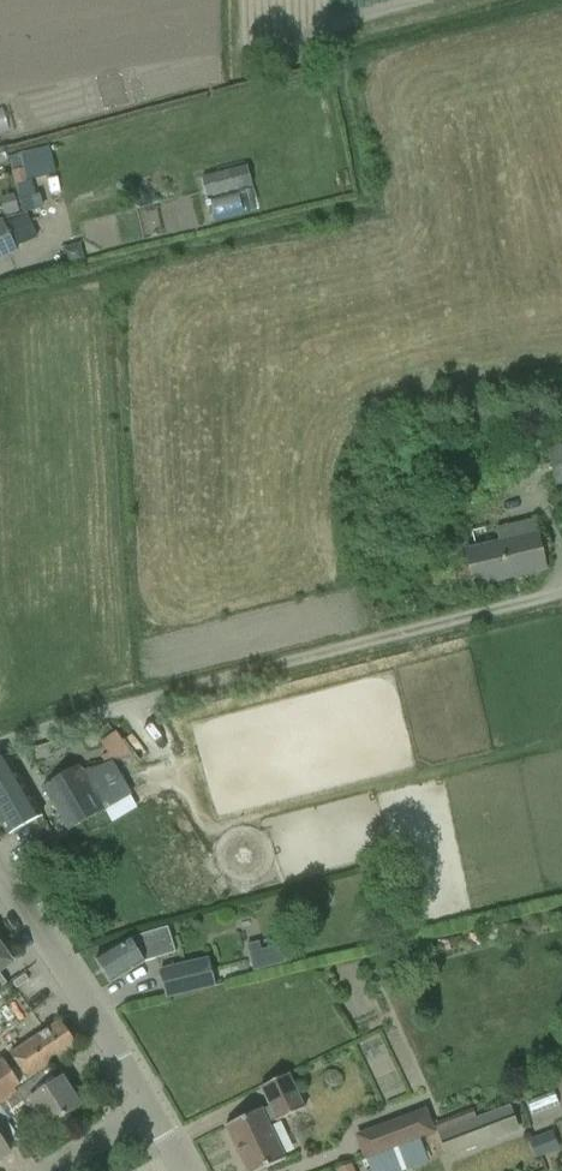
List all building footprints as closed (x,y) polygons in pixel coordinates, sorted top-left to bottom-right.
[(248,166),(201,178),(206,198),(253,187),(248,166)] [(23,169),(11,172),(22,214),(25,213),(38,210),(31,181),(26,182),(23,169)] [(14,195),(1,199),(5,215),(18,212),(14,195)] [(17,252),(14,248),(36,238),(25,213),(22,214),(5,219),(0,221),(0,260),(17,252)] [(78,245),(63,249),(67,264),(82,260),(78,245)] [(551,463),(556,486),(561,485),(561,446),(548,449),(551,463)] [(474,587),(546,570),(535,522),(493,531),(496,544),(466,552),(474,587)] [(115,733),(101,743),(107,753),(102,757),(105,761),(132,757),(115,733)] [(6,757),(0,760),(0,821),(8,835),(40,816),(18,778),(6,757)] [(78,767),(43,788),(69,831),(104,810),(131,795),(112,762),(81,772),(78,767)] [(382,918),(369,922),(374,938),(387,934),(382,918)] [(111,983),(144,963),(176,955),(168,928),(159,931),(129,938),(116,946),(96,959),(111,983)] [(278,940),(263,943),(269,970),(301,963),(296,944),(279,948),(278,940)] [(7,958),(1,948),(4,946),(0,941),(0,972),(12,963),(7,958)] [(259,943),(247,946),(254,972),(266,968),(261,950),(259,943)] [(208,957),(159,969),(166,999),(216,987),(208,957)] [(12,1055),(10,1056),(25,1079),(27,1078),(29,1080),(58,1060),(78,1047),(61,1021),(41,1035),(12,1055)] [(2,1102),(9,1098),(5,1092),(18,1084),(3,1061),(0,1062),(0,1103),(2,1102)] [(51,1068),(16,1091),(25,1105),(30,1101),(49,1128),(81,1107),(62,1079),(59,1081),(51,1068)] [(266,1169),(286,1160),(269,1124),(275,1121),(276,1122),(305,1109),(288,1075),(260,1088),(269,1108),(263,1111),(262,1109),(225,1127),(246,1170),(265,1170),(266,1169)] [(510,1106),(438,1132),(446,1155),(451,1153),(452,1155),(457,1153),(457,1151),(467,1147),(468,1149),(473,1147),(473,1145),(477,1143),(479,1145),(483,1144),(483,1141),(492,1138),(494,1140),(499,1138),(499,1135),(508,1132),(509,1134),(514,1132),(514,1130),(518,1128),(510,1106)] [(425,1109),(359,1133),(369,1158),(391,1150),(402,1146),(420,1139),(434,1134),(425,1109)] [(10,1154),(8,1151),(21,1142),(0,1111),(0,1161),(10,1154)] [(551,1134),(531,1142),(537,1158),(557,1150),(551,1134)] [(419,1139),(402,1146),(411,1168),(427,1162),(428,1162),(420,1139),(419,1139)] [(364,1160),(368,1170),(399,1170),(391,1150),(369,1158),(364,1160)]
